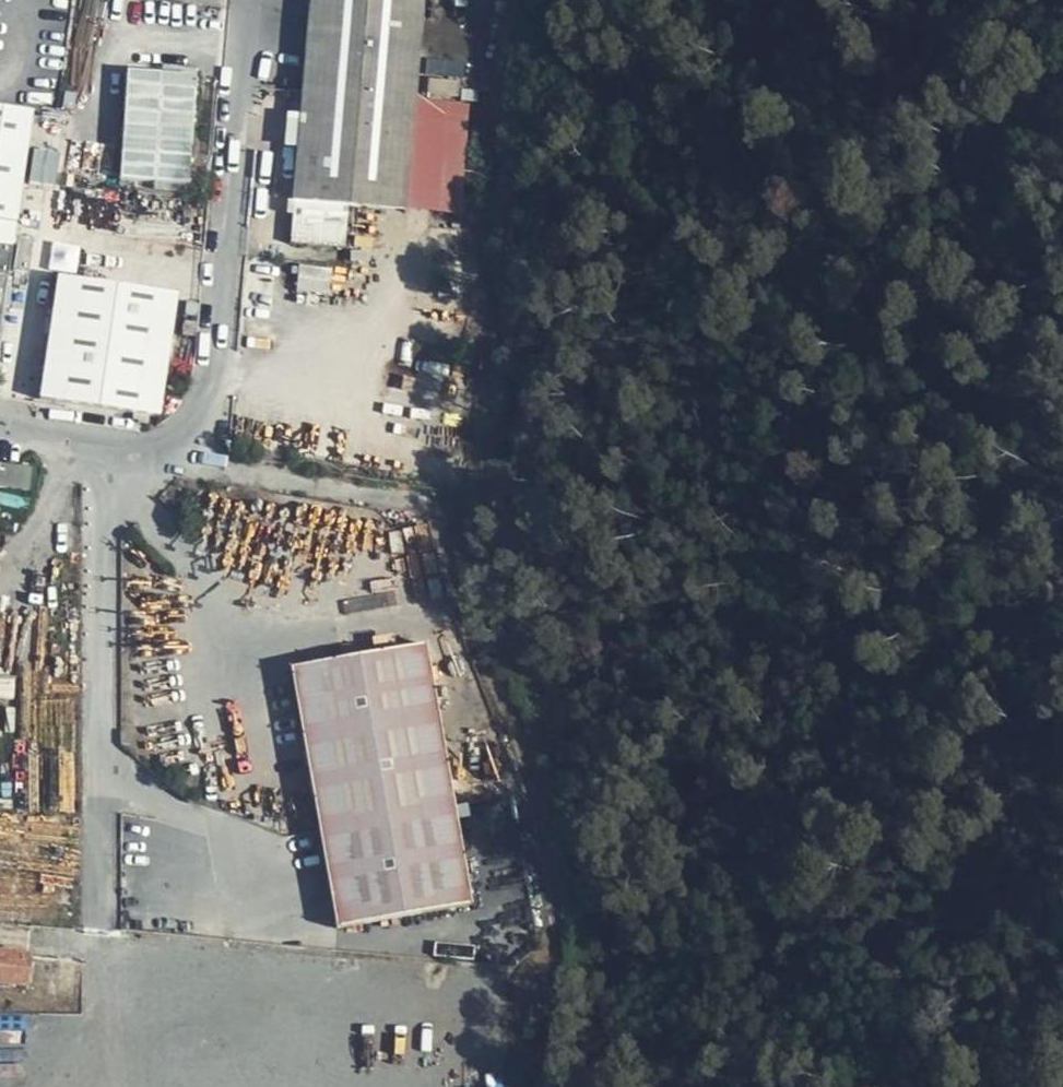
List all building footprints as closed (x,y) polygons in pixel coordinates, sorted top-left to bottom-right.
[(423,0),(308,0),(290,196),(406,205),(423,0)] [(199,79),(127,74),(120,183),(192,188),(199,79)] [(0,110),(0,221),(25,225),(42,117),(0,110)] [(0,245),(0,360),(4,361),(23,249),(0,245)] [(65,278),(46,400),(165,416),(184,296),(65,278)] [(28,494),(30,470),(0,466),(0,490),(28,494)] [(475,907),(430,643),(297,665),(341,930),(475,907)] [(23,986),(27,958),(0,954),(0,983),(23,986)]
